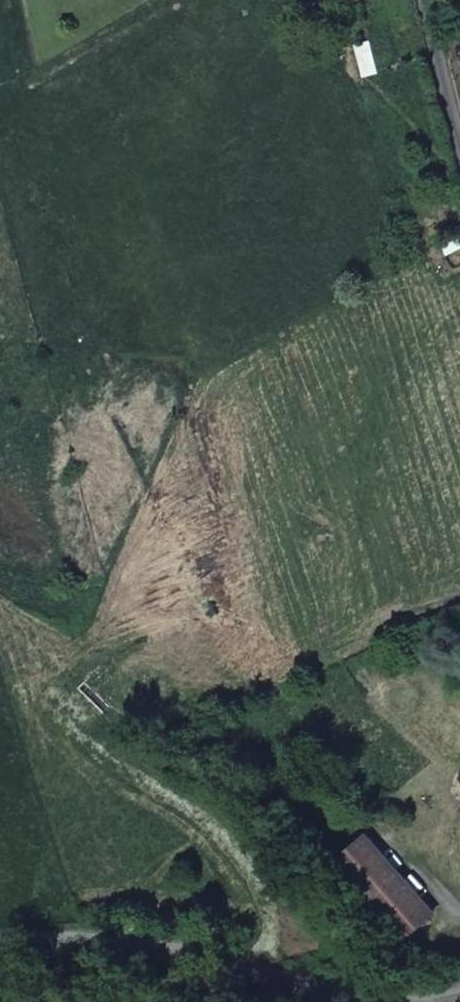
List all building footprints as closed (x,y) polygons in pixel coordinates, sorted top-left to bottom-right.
[(336,869),(403,945),(435,916),(367,841),(336,869)]
